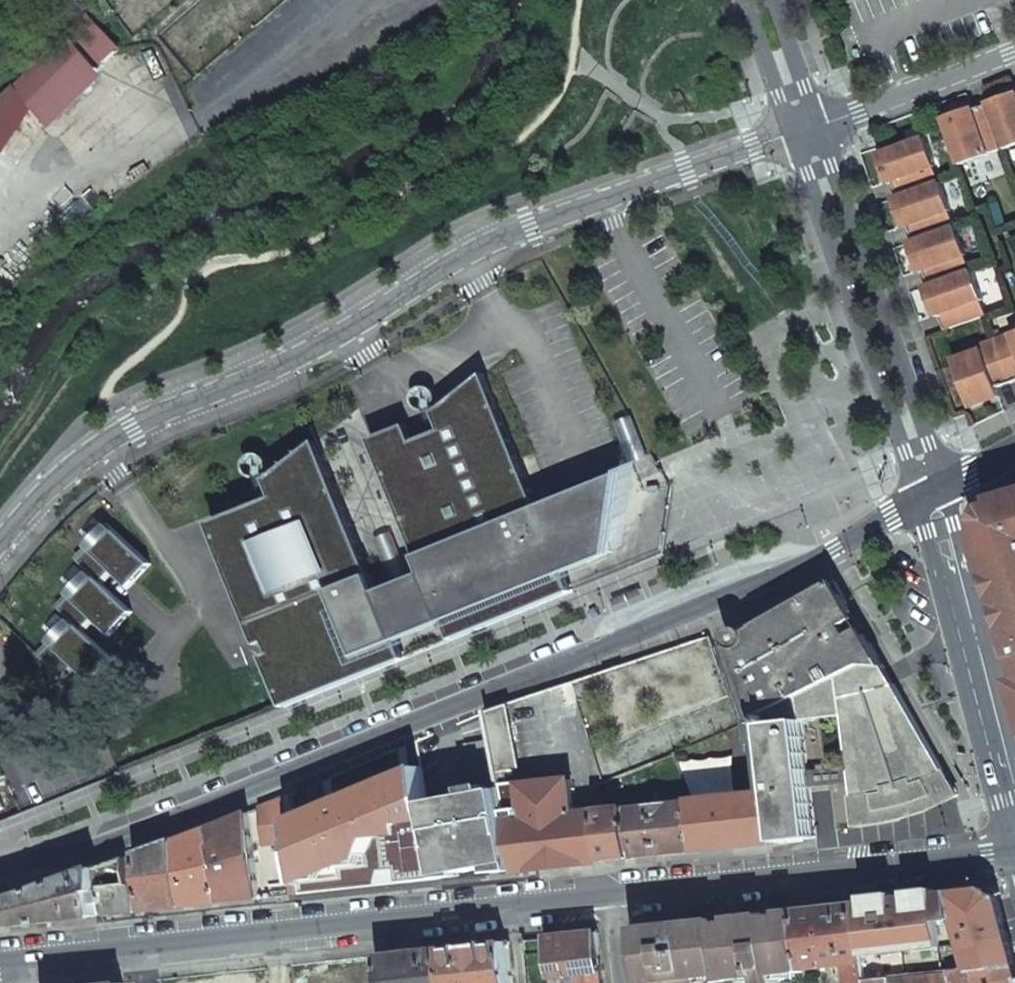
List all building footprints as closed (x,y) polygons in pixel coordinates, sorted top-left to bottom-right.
[(121,49),(85,15),(63,36),(100,70),(121,49)] [(63,36),(0,99),(0,154),(1,154),(21,122),(32,106),(47,122),(100,70),(63,36)] [(987,103),(988,106),(1004,149),(1004,150),(1014,147),(1014,94),(987,103)] [(1004,149),(988,106),(972,111),(972,108),(943,118),(960,166),(988,156),(988,155),(1004,149)] [(892,180),(898,196),(938,182),(933,166),(934,166),(924,138),(877,154),(887,182),(892,180)] [(949,210),(939,182),(938,182),(898,196),(892,198),(902,227),(908,225),(913,241),(954,227),(948,210),(949,210)] [(913,241),(908,243),(918,271),(923,269),(929,285),(969,271),(964,255),(965,254),(955,226),(954,227),(913,241)] [(969,271),(929,285),(923,287),(933,315),(939,313),(944,329),(984,316),(979,300),(980,299),(971,271),(969,271)] [(1010,331),(1011,332),(995,338),(1010,380),(1014,379),(1014,329),(1010,331)] [(1010,380),(995,338),(980,343),(981,347),(952,357),(969,405),(998,395),(995,386),(1010,380)] [(227,525),(296,704),(657,558),(664,480),(650,462),(546,506),(491,379),(452,408),(446,390),(429,389),(420,401),(433,412),(449,417),(453,432),(425,443),(416,426),(384,440),(438,575),(392,592),(385,576),(327,444),(284,478),(274,465),(274,459),(268,454),(262,453),(256,454),(250,461),(249,468),(252,473),(261,475),(271,477),(282,501),(227,525)] [(984,516),(976,534),(985,560),(991,558),(983,534),(991,520),(1014,512),(1014,506),(984,516)] [(991,520),(983,534),(991,558),(985,560),(1014,655),(1014,512),(991,520)] [(43,657),(66,679),(79,665),(95,680),(97,678),(99,680),(116,661),(84,631),(97,617),(113,632),(115,630),(117,632),(135,613),(103,583),(116,570),(132,584),(134,582),(136,584),(153,566),(109,525),(87,548),(90,550),(79,562),(90,572),(69,595),(72,598),(61,610),(72,620),(52,643),(54,646),(43,657)] [(729,642),(756,718),(800,698),(862,667),(884,668),(833,582),(746,630),(743,628),(739,626),(735,626),(731,628),(728,632),(729,642)] [(845,711),(856,827),(912,820),(962,799),(949,777),(884,668),(862,667),(756,718),(807,714),(845,711)] [(522,770),(512,704),(490,711),(495,738),(501,773),(522,770)] [(774,793),(779,842),(819,837),(807,714),(756,718),(759,745),(769,744),(774,793)] [(510,822),(501,773),(495,738),(470,743),(478,796),(429,804),(432,818),(442,877),(517,865),(510,822)] [(432,818),(423,767),(293,823),(295,844),(301,896),(442,880),(442,877),(432,818)] [(605,862),(601,812),(578,814),(578,811),(576,812),(573,781),(527,785),(529,820),(510,822),(517,865),(519,872),(594,864),(605,862)] [(779,842),(774,793),(696,802),(703,851),(712,850),(779,842)] [(290,797),(262,809),(267,847),(295,844),(293,823),(290,797)] [(618,810),(601,812),(605,862),(703,851),(696,802),(690,802),(618,810)] [(251,813),(213,828),(223,905),(262,900),(254,843),(251,813)] [(213,828),(179,841),(186,909),(223,905),(213,828)] [(179,841),(142,855),(143,865),(138,866),(138,876),(144,876),(148,913),(186,909),(179,841)] [(134,886),(132,859),(99,872),(2,907),(4,929),(100,918),(97,894),(102,893),(103,890),(134,886)] [(137,914),(134,886),(103,890),(102,893),(97,894),(100,918),(116,916),(137,914)] [(952,894),(972,972),(1014,968),(1014,960),(998,897),(989,890),(952,894)] [(972,972),(952,894),(913,898),(878,902),(860,904),(870,981),(972,972)] [(800,911),(808,970),(850,966),(852,982),(870,982),(870,981),(860,904),(800,911)] [(639,929),(646,982),(704,982),(704,979),(726,976),(727,982),(765,977),(765,982),(783,982),(782,975),(808,973),(808,970),(800,911),(786,913),(786,917),(737,922),(736,918),(682,924),(639,929)] [(550,939),(555,978),(574,977),(575,982),(606,982),(600,934),(550,939)] [(446,950),(450,982),(513,982),(510,943),(446,950)] [(384,957),(387,982),(450,982),(446,950),(384,957)] [(378,956),(329,958),(330,982),(380,982),(378,956)] [(870,982),(1014,982),(1014,968),(972,972),(870,981),(870,982)]
